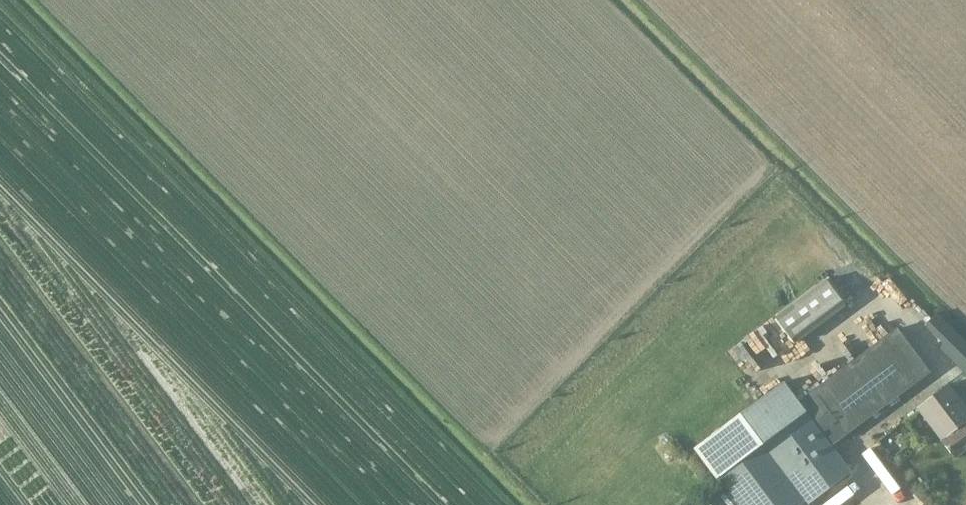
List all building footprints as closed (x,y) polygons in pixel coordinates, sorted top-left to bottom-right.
[(820,279),(771,316),(791,343),(840,306),(820,279)] [(935,313),(923,325),(942,344),(938,349),(965,377),(965,344),(935,313)] [(694,447),(739,504),(799,504),(847,469),(830,446),(929,372),(896,326),(797,401),(783,381),(694,447)] [(939,440),(953,458),(965,448),(965,407),(947,383),(915,408),(939,440)]
